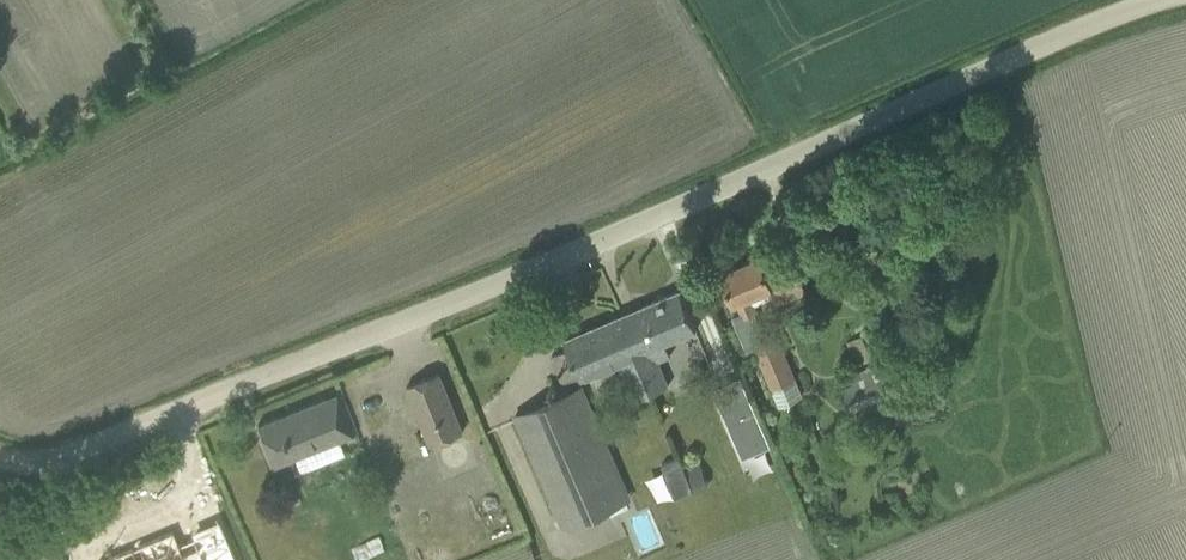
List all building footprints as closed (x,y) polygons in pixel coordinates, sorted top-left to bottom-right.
[(753,312),(757,310),(754,303),(771,295),(775,303),(805,291),(790,258),(764,269),(758,256),(721,271),(734,303),(735,303),(739,312),(732,314),(747,351),(753,348),(777,404),(802,395),(773,325),(761,330),(753,312)] [(563,337),(567,346),(552,353),(564,382),(579,375),(580,378),(617,362),(633,399),(669,384),(658,359),(670,354),(664,342),(696,329),(679,288),(563,337)] [(846,340),(855,362),(870,355),(862,334),(846,340)] [(840,386),(850,409),(896,389),(883,360),(849,374),(852,381),(840,386)] [(405,384),(429,443),(463,429),(439,370),(405,384)] [(515,414),(524,435),(562,526),(624,500),(604,453),(600,455),(572,389),(515,414)] [(257,425),(266,448),(273,465),(356,432),(340,392),(257,425)] [(750,397),(722,410),(742,457),(770,444),(750,397)] [(672,470),(682,494),(708,484),(698,460),(672,470)] [(110,559),(236,559),(230,545),(202,556),(196,540),(179,547),(173,534),(110,559)]
